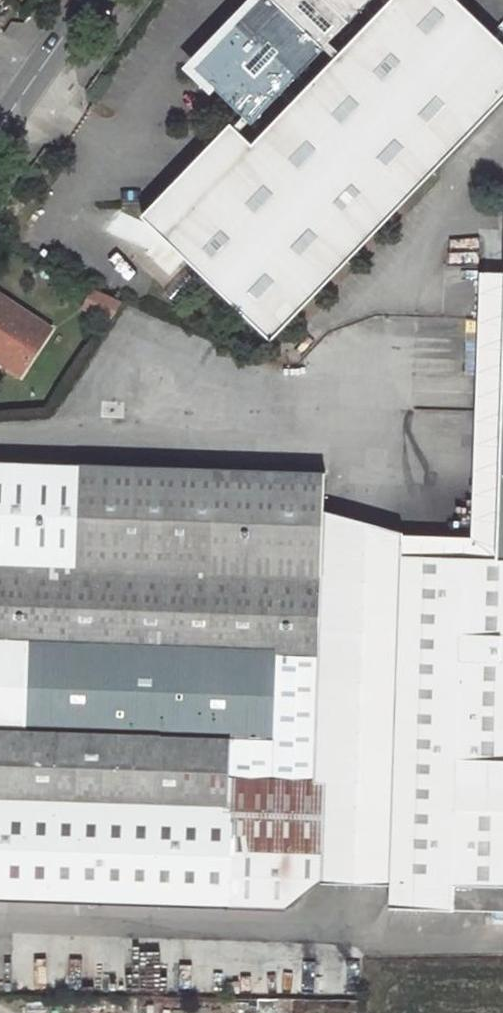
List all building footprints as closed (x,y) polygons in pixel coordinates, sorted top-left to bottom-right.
[(139,216),(267,339),(502,93),(502,46),(455,0),(389,0),(247,146),(225,125),(139,216)] [(197,70),(251,121),(321,49),(318,46),(345,19),(348,22),(369,0),(255,0),(244,14),(231,34),(197,70)] [(122,301),(92,288),(84,307),(110,319),(122,301)] [(24,367),(49,332),(0,297),(0,350),(24,367)] [(18,376),(24,367),(0,350),(0,362),(18,376)] [(502,914),(502,361),(497,554),(402,551),(389,882),(389,909),(502,914)] [(231,776),(313,775),(323,507),(325,470),(0,458),(0,767),(231,776)] [(323,507),(313,775),(324,775),(321,879),(347,880),(389,882),(402,551),(403,526),(323,507)] [(231,776),(0,767),(0,795),(230,803),(231,776)] [(290,906),(321,879),(324,775),(313,775),(231,776),(230,803),(0,795),(0,896),(290,906)]
